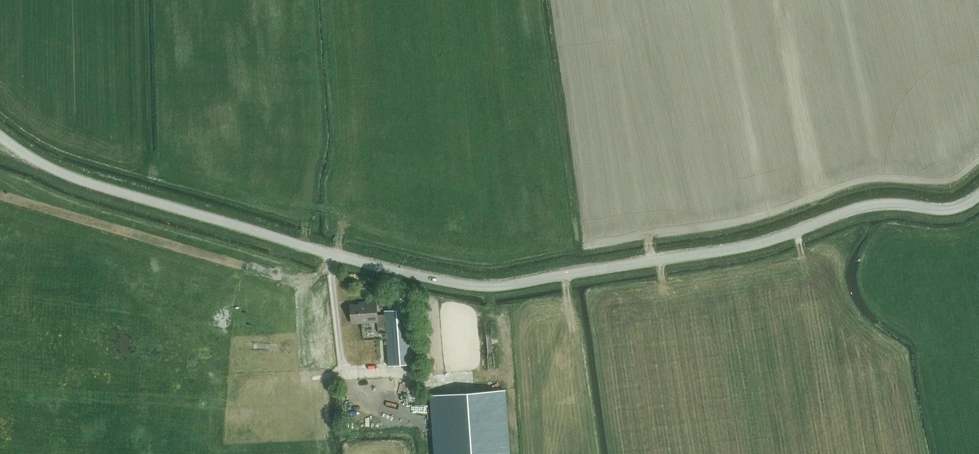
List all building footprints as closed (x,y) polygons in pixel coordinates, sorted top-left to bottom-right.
[(413,364),(409,309),(409,305),(400,305),(401,310),(385,311),(385,314),(377,315),(376,302),(362,303),(363,305),(351,306),(352,323),(377,321),(378,331),(386,331),(389,366),(413,364)] [(430,395),(434,453),(510,453),(505,390),(430,395)] [(423,401),(411,402),(411,411),(423,411),(423,401)]
